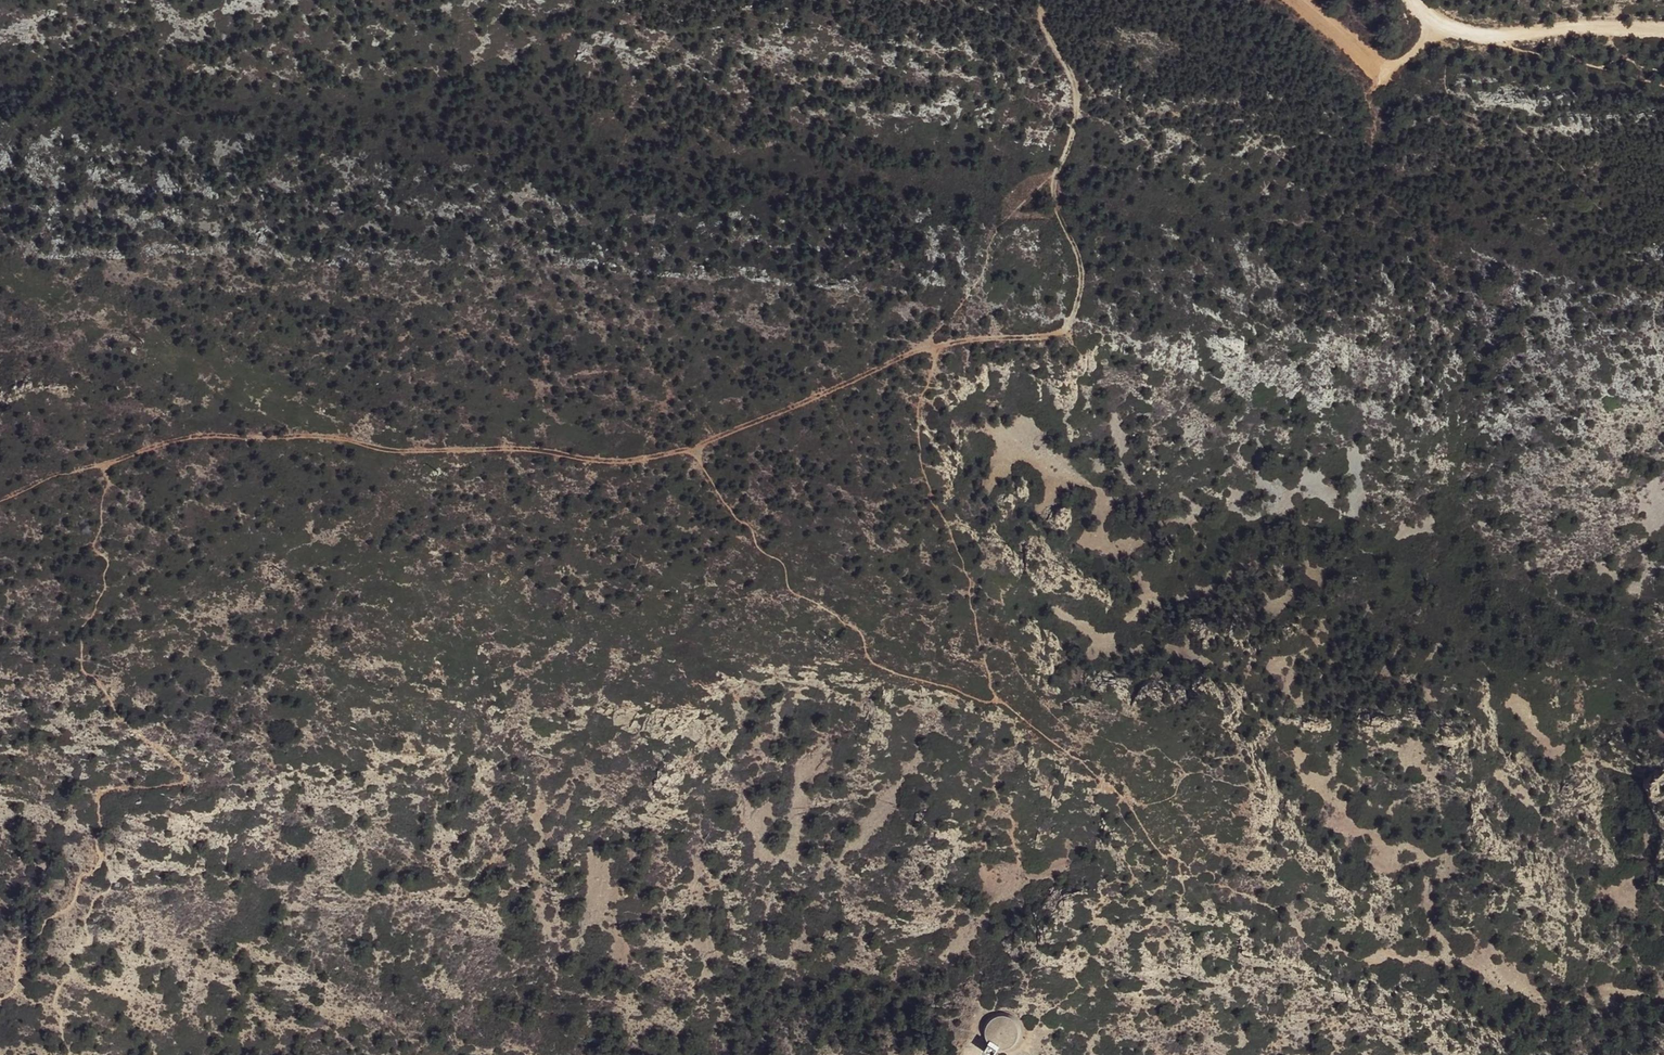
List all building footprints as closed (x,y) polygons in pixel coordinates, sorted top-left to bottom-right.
[(984,1031),(985,1037),(987,1043),(992,1047),(997,1050),(1004,1050),(1010,1049),(1015,1046),(1019,1041),(1021,1035),(1021,1029),(1019,1023),(1015,1018),(1010,1015),(1004,1013),(998,1013),(992,1016),(988,1020),(985,1025),(984,1031)]
